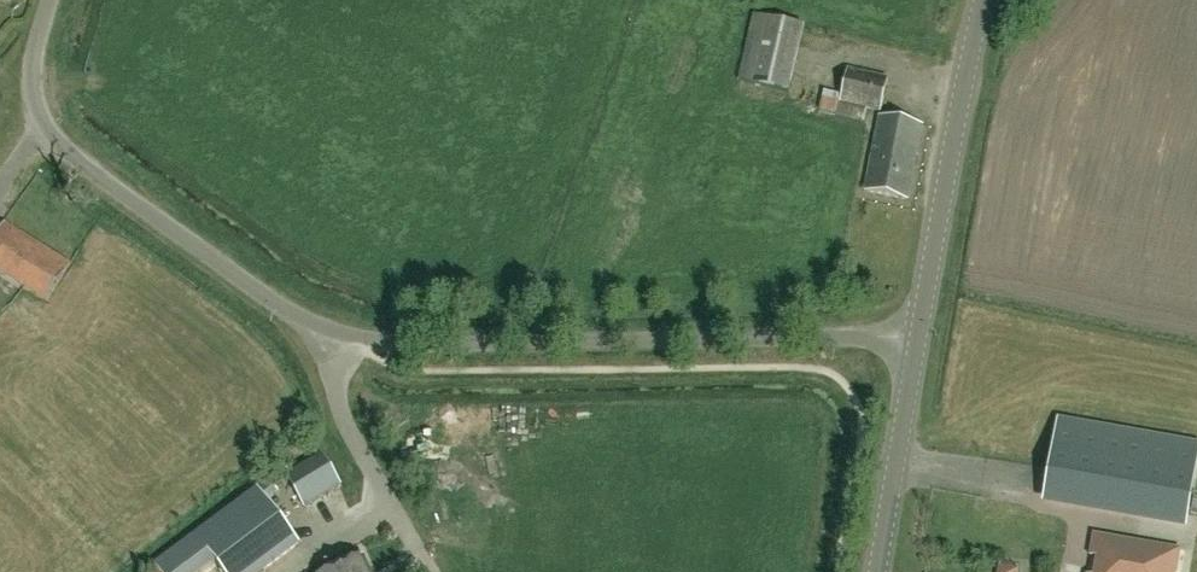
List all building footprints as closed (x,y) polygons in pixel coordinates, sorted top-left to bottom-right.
[(788,92),(803,27),(761,17),(745,82),(788,92)] [(880,111),(887,78),(847,68),(836,114),(863,120),(866,108),(880,111)] [(907,199),(922,124),(879,115),(864,190),(907,199)] [(70,264),(4,223),(0,229),(0,271),(47,301),(70,264)] [(1049,464),(1044,493),(1067,497),(1065,510),(1185,531),(1196,462),(1196,443),(1057,418),(1049,464)] [(303,507),(340,485),(320,454),(284,476),(303,507)] [(266,500),(256,487),(193,534),(154,564),(159,571),(203,571),(214,563),(221,571),(262,571),(299,544),(266,500)] [(362,557),(354,540),(352,541),(349,534),(301,557),(304,563),(301,564),(305,571),(369,571),(362,557)] [(1179,549),(1094,535),(1090,556),(1095,557),(1092,571),(1176,571),(1179,549)]
